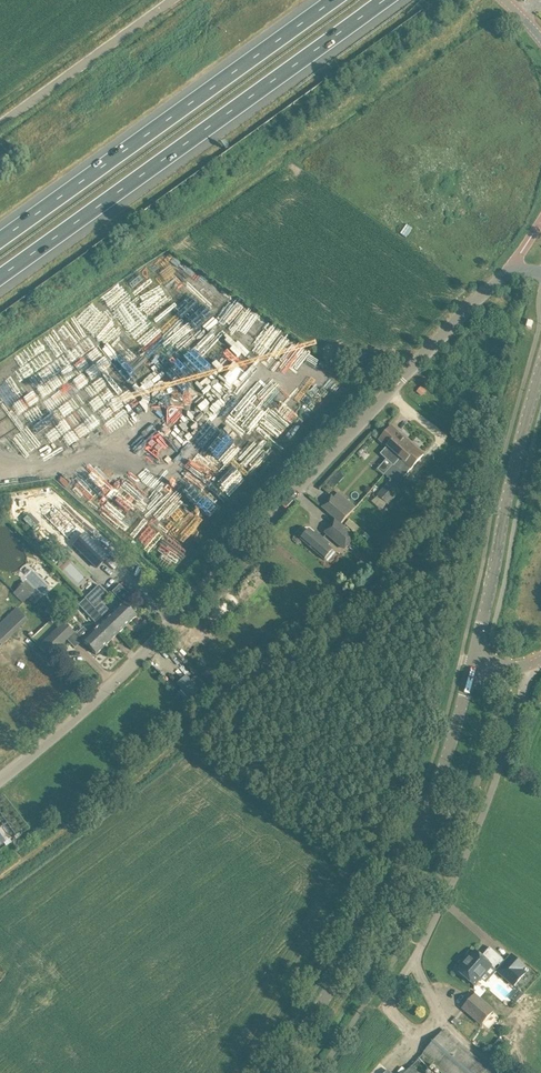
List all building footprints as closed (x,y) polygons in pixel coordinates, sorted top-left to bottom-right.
[(370,359),(366,355),(364,353),(354,364),(360,370),(370,359)] [(402,434),(402,435),(392,426),(379,440),(387,447),(380,454),(394,466),(400,459),(399,458),(412,444),(405,438),(406,437),(402,434)] [(411,469),(424,455),(412,444),(399,458),(400,459),(394,466),(399,471),(390,482),(378,494),(389,504),(400,491),(401,492),(409,482),(404,477),(411,469)] [(341,524),(355,508),(339,493),(334,498),(332,496),(322,507),(341,524)] [(349,518),(345,523),(351,529),(356,524),(349,518)] [(336,521),(326,532),(344,549),(355,537),(336,521)] [(72,522),(62,532),(67,538),(74,544),(84,534),(72,522)] [(316,531),(314,533),(310,529),(301,539),(313,550),(324,559),(333,549),(326,543),(327,542),(324,539),(316,531)] [(97,569),(109,557),(91,539),(90,540),(84,533),(84,534),(74,544),(73,544),(79,551),(79,552),(97,569)] [(49,535),(38,545),(46,552),(57,542),(49,535)] [(23,602),(33,592),(24,582),(13,593),(23,602)] [(110,591),(121,603),(129,596),(118,584),(110,591)] [(111,613),(102,602),(109,596),(98,586),(85,599),(118,633),(136,616),(122,602),(111,613)] [(96,655),(118,633),(85,599),(77,605),(98,626),(82,641),(96,655)] [(1,644),(2,646),(28,620),(16,607),(0,623),(0,644),(1,644)] [(82,640),(74,632),(64,622),(39,647),(48,657),(66,639),(75,648),(82,640)] [(253,649),(268,638),(263,632),(248,643),(253,649)] [(188,697),(202,687),(195,677),(190,681),(186,676),(177,682),(188,697)] [(458,971),(462,974),(474,985),(475,985),(481,978),(479,976),(489,964),(491,965),(494,968),(503,958),(490,947),(482,956),(476,951),(458,971)] [(525,966),(512,955),(497,971),(514,986),(525,973),(522,970),(525,966)] [(493,1011),(475,995),(463,1008),(482,1024),(493,1011)] [(500,1029),(507,1021),(501,1016),(494,1024),(500,1029)] [(433,1064),(443,1072),(493,1072),(444,1030),(406,1072),(426,1072),(433,1064)]
